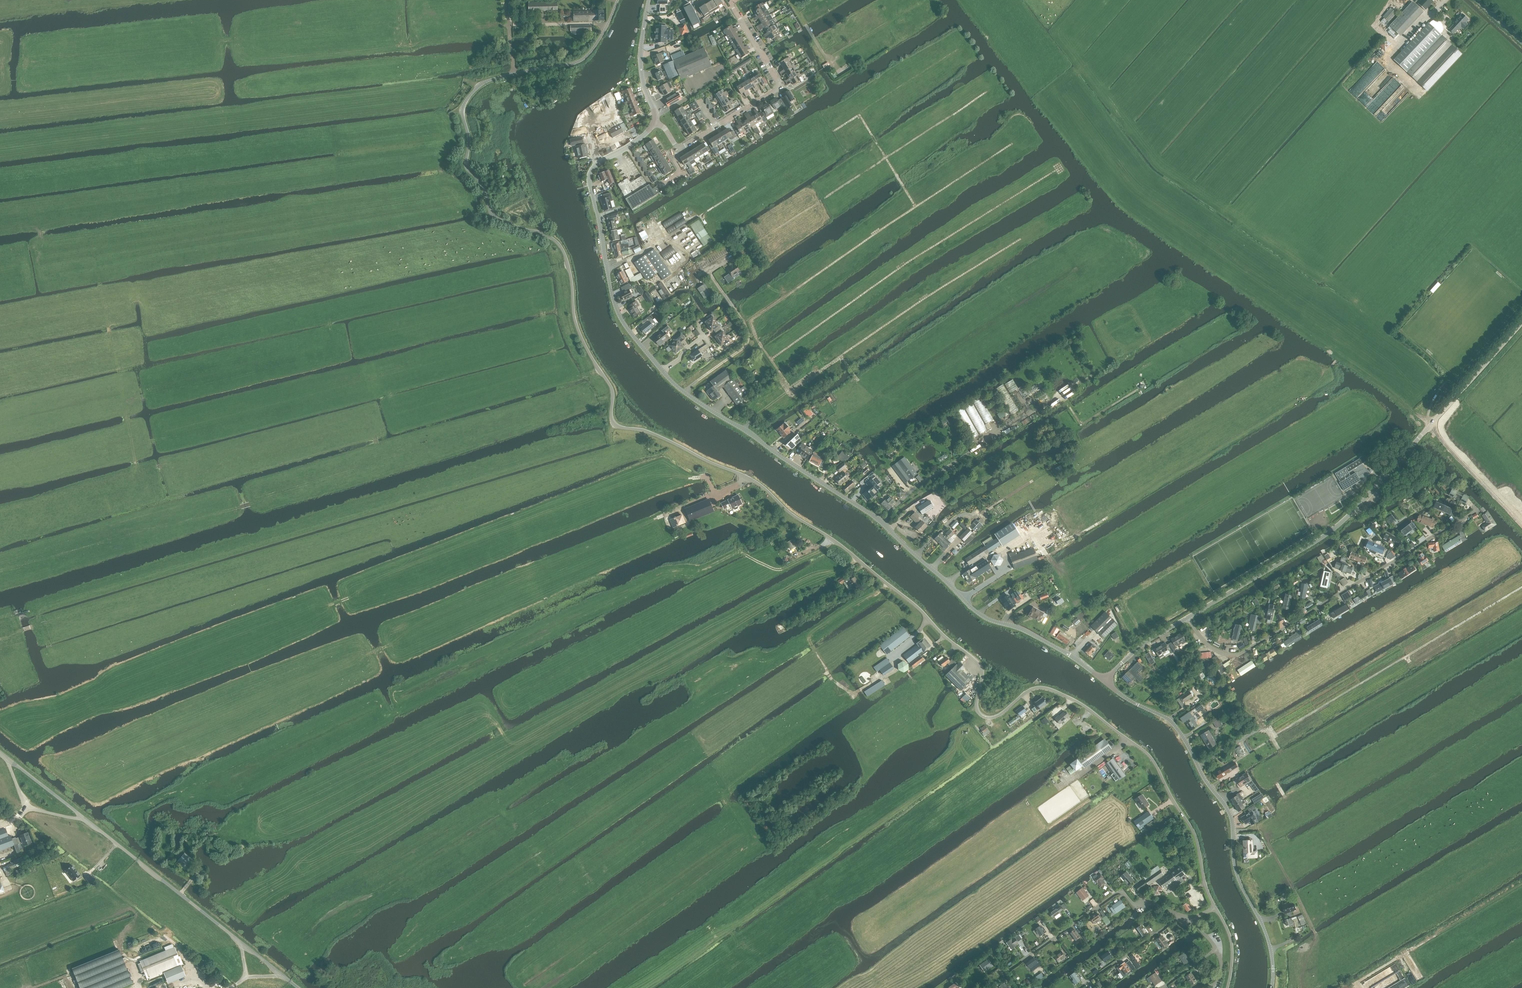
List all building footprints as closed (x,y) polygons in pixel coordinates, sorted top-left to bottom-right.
[(659,12),(665,12),(665,4),(667,4),(667,0),(656,0),(656,4),(659,4),(659,12)] [(713,9),(717,6),(718,6),(714,0),(711,0),(711,1),(709,3),(713,9)] [(718,6),(717,6),(719,8),(724,5),(722,3),(724,2),(722,0),(714,0),(718,6)] [(1432,0),(1421,0),(1418,4),(1425,10),(1433,1),(1432,0)] [(713,9),(709,3),(707,4),(705,1),(702,2),(708,12),(709,12),(713,9)] [(529,10),(557,10),(557,2),(529,3),(529,10)] [(704,15),(705,17),(710,14),(709,12),(708,12),(702,2),(700,3),(702,7),(700,8),(700,10),(699,11),(702,16),(704,15)] [(756,10),(755,11),(756,14),(753,16),(754,18),(767,10),(763,2),(754,7),(756,10)] [(1412,2),(1390,26),(1400,35),(1422,10),(1412,2)] [(683,7),(693,26),(699,23),(690,4),(683,7)] [(1388,22),(1396,13),(1391,8),(1383,17),(1388,22)] [(754,18),(755,20),(759,18),(760,20),(770,14),(767,10),(754,18)] [(573,12),(573,21),(594,21),(603,21),(603,11),(593,11),(573,12)] [(760,20),(762,23),(758,25),(760,27),(773,19),(770,14),(760,20)] [(1454,24),(1449,29),(1454,34),(1459,28),(1460,29),(1461,27),(1463,29),(1467,24),(1465,23),(1468,20),(1462,14),(1454,23),(1454,24)] [(766,30),(773,25),(776,24),(773,19),(760,27),(761,29),(764,27),(766,30)] [(683,34),(689,32),(688,29),(687,30),(685,25),(679,28),(682,35),(683,34)] [(765,36),(776,30),(773,25),(766,30),(768,32),(764,34),(765,36)] [(666,30),(666,27),(657,26),(657,29),(655,29),(655,33),(657,33),(656,34),(668,35),(669,30),(666,30)] [(727,35),(737,29),(736,27),(733,29),(731,26),(724,30),(727,35)] [(737,29),(727,35),(729,40),(737,35),(735,32),(738,31),(737,29)] [(776,30),(765,36),(767,39),(770,36),(772,39),(773,38),(775,41),(780,37),(779,35),(779,34),(776,30)] [(668,39),(668,35),(656,34),(656,36),(655,36),(655,40),(656,40),(656,42),(665,43),(665,39),(668,39)] [(737,35),(729,40),(732,44),(743,38),(741,36),(738,38),(737,35)] [(1442,36),(1407,72),(1427,91),(1462,54),(1442,36)] [(743,38),(732,44),(735,49),(742,44),(741,42),(744,40),(743,38)] [(1385,50),(1391,45),(1385,38),(1379,44),(1385,50)] [(742,44),(735,49),(738,53),(748,47),(747,45),(744,47),(742,44)] [(748,47),(738,53),(741,58),(748,54),(746,51),(749,49),(748,47)] [(673,61),(679,75),(680,79),(711,66),(703,48),(681,57),(679,52),(670,55),(673,61)] [(657,65),(663,62),(659,54),(653,57),(657,65)] [(789,56),(775,65),(777,67),(781,65),(782,67),(788,64),(792,61),(790,59),(791,59),(789,56)] [(669,79),(678,75),(679,75),(673,61),(663,65),(669,79)] [(788,64),(782,67),(784,69),(780,72),(781,74),(795,65),(794,63),(793,64),(792,61),(788,64)] [(795,65),(781,74),(782,76),(786,73),(788,76),(795,71),(793,69),(796,67),(795,65)] [(663,77),(666,76),(664,71),(662,72),(661,71),(655,74),(658,80),(664,78),(663,77)] [(754,76),(758,83),(761,81),(763,86),(765,84),(757,71),(755,72),(756,74),(754,76)] [(795,71),(788,76),(789,78),(785,81),(786,83),(788,82),(800,74),(799,72),(796,74),(795,71)] [(800,74),(788,82),(786,83),(787,84),(792,82),(793,84),(800,80),(802,82),(804,80),(800,74)] [(758,83),(754,76),(751,78),(750,75),(748,76),(756,90),(758,89),(756,85),(758,83)] [(756,90),(748,76),(746,77),(747,80),(745,81),(750,88),(752,87),(755,91),(756,90)] [(739,82),(748,95),(750,94),(747,90),(750,88),(745,81),(743,83),(741,80),(739,82)] [(669,89),(672,88),(669,82),(659,87),(664,95),(671,91),(669,89)] [(748,95),(739,82),(737,83),(739,85),(736,87),(741,94),(743,92),(746,96),(748,95)] [(626,97),(632,94),(630,88),(621,92),(622,94),(625,94),(626,97)] [(715,101),(727,93),(726,91),(724,93),(722,90),(715,95),(716,97),(714,99),(715,101)] [(783,100),(787,108),(790,106),(788,103),(794,99),(789,90),(782,94),(785,99),(783,100)] [(668,107),(681,99),(677,93),(664,101),(668,107)] [(720,103),(727,99),(726,96),(728,95),(727,93),(715,101),(716,102),(718,101),(720,103)] [(632,94),(626,97),(628,103),(635,101),(632,94)] [(775,109),(779,107),(780,109),(785,105),(780,99),(778,101),(776,98),(770,102),(772,105),(775,109)] [(727,99),(720,103),(722,106),(720,106),(722,109),(733,102),(731,100),(729,101),(727,99)] [(635,101),(628,103),(631,109),(637,107),(635,101)] [(731,105),(734,103),(733,102),(722,109),(723,110),(724,109),(726,112),(733,107),(731,105)] [(775,109),(772,105),(769,106),(768,103),(762,107),(765,111),(763,113),(766,118),(776,111),(775,109)] [(637,107),(631,109),(632,113),(630,114),(631,116),(640,113),(637,107)] [(678,116),(685,112),(682,107),(675,111),(678,116)] [(761,112),(758,114),(755,109),(753,110),(756,114),(753,116),(758,123),(760,121),(762,124),(766,121),(761,112)] [(686,111),(685,112),(678,116),(681,121),(690,115),(689,113),(688,113),(686,111)] [(758,123),(753,116),(751,117),(748,113),(747,114),(755,128),(757,127),(755,125),(758,123)] [(755,128),(747,114),(745,115),(747,119),(745,121),(749,128),(752,127),(753,129),(755,128)] [(684,126),(691,121),(690,119),(692,118),(690,115),(681,121),(684,126)] [(749,128),(745,121),(742,122),(740,118),(738,119),(746,133),(748,132),(747,130),(749,128)] [(746,133),(738,119),(736,120),(739,125),(736,126),(741,134),(743,132),(744,134),(746,133)] [(686,130),(694,126),(691,121),(684,126),(686,130)] [(613,138),(623,132),(619,125),(609,131),(613,138)] [(694,126),(686,130),(689,135),(696,130),(694,126)] [(723,131),(727,139),(730,137),(731,139),(736,136),(733,131),(730,132),(728,128),(723,131)] [(727,139),(723,131),(718,134),(723,142),(727,139)] [(723,142),(718,134),(713,137),(718,144),(723,142)] [(579,153),(577,153),(578,158),(588,156),(587,152),(586,152),(586,149),(587,149),(586,144),(583,145),(583,143),(584,143),(582,137),(570,139),(572,145),(577,144),(578,146),(577,146),(579,153)] [(718,144),(713,137),(709,140),(711,144),(709,145),(713,151),(717,149),(715,146),(718,144)] [(650,149),(656,145),(653,140),(646,144),(644,145),(647,150),(649,149),(650,149)] [(698,146),(703,154),(710,149),(708,146),(706,147),(704,143),(698,146)] [(652,154),(659,150),(656,145),(650,149),(649,149),(649,150),(647,151),(649,153),(650,152),(652,154)] [(694,149),(699,157),(703,154),(698,146),(694,149)] [(699,157),(694,149),(689,152),(694,159),(699,157)] [(659,150),(652,154),(654,157),(652,158),(654,161),(662,155),(659,150)] [(694,159),(689,152),(685,155),(689,162),(694,159)] [(659,165),(665,160),(662,155),(654,161),(655,163),(657,162),(659,165)] [(692,167),(689,162),(685,155),(680,158),(685,165),(687,164),(690,169),(692,167)] [(660,171),(669,166),(665,160),(659,165),(660,167),(658,169),(660,171)] [(669,166),(660,171),(661,173),(663,172),(665,175),(672,171),(669,166)] [(610,183),(613,182),(611,175),(607,177),(605,172),(599,174),(602,181),(608,179),(610,183)] [(632,209),(655,195),(656,195),(652,189),(649,184),(649,185),(647,186),(645,182),(646,182),(642,175),(630,182),(628,178),(617,184),(622,191),(624,195),(623,195),(628,202),(632,209)] [(652,189),(656,195),(661,192),(657,186),(652,189)] [(611,193),(603,195),(604,198),(602,199),(604,203),(603,204),(604,210),(612,208),(610,201),(613,200),(611,193)] [(613,218),(618,217),(617,212),(606,216),(608,220),(609,220),(609,221),(608,222),(610,230),(616,228),(614,220),(614,221),(613,218)] [(669,232),(687,222),(681,212),(663,222),(669,232)] [(690,225),(703,246),(712,240),(699,220),(690,225)] [(645,229),(639,232),(643,240),(649,237),(645,229)] [(628,238),(630,247),(639,245),(637,236),(628,238)] [(628,244),(625,245),(620,245),(619,241),(613,243),(614,251),(628,248),(629,248),(628,244)] [(672,244),(660,251),(665,259),(676,252),(672,244)] [(629,253),(628,248),(614,251),(616,258),(623,257),(622,255),(629,253)] [(672,274),(669,270),(654,249),(645,255),(663,280),(672,274)] [(647,280),(655,274),(643,257),(634,263),(647,280)] [(732,276),(741,271),(736,265),(731,268),(730,266),(727,268),(730,273),(724,277),(728,283),(734,279),(732,276)] [(630,268),(625,271),(632,283),(643,278),(640,273),(634,276),(630,268)] [(621,284),(627,281),(623,271),(616,274),(621,284)] [(662,282),(658,284),(661,289),(658,292),(661,296),(668,292),(662,282)] [(1433,293),(1441,285),(1438,282),(1430,291),(1433,293)] [(629,290),(631,288),(629,283),(621,287),(624,292),(620,294),(624,300),(632,296),(629,290)] [(704,299),(711,294),(704,284),(697,289),(704,299)] [(636,301),(629,306),(631,308),(629,309),(635,318),(641,314),(636,306),(638,304),(636,301)] [(708,327),(716,321),(713,317),(714,316),(712,313),(706,317),(708,320),(705,322),(708,327)] [(645,334),(645,333),(654,327),(650,323),(653,320),(649,316),(643,321),(645,324),(640,328),(645,334)] [(716,332),(722,328),(720,325),(719,326),(716,321),(708,327),(711,331),(714,329),(716,332)] [(667,332),(670,330),(666,325),(660,329),(662,331),(659,334),(654,339),(659,345),(665,340),(666,340),(669,338),(666,335),(668,333),(667,332)] [(726,336),(723,331),(724,331),(722,328),(716,332),(718,334),(715,337),(718,341),(726,336)] [(685,338),(681,333),(673,339),(675,341),(670,346),(675,353),(683,347),(678,342),(679,341),(681,341),(685,338)] [(726,336),(718,341),(721,346),(724,344),(726,347),(733,341),(731,338),(730,339),(727,335),(726,336)] [(700,353),(709,348),(706,344),(698,350),(690,355),(692,358),(691,359),(693,361),(694,362),(702,356),(700,353)] [(741,387),(744,385),(737,377),(734,379),(741,387)] [(715,385),(707,391),(712,398),(720,392),(728,385),(724,379),(715,386),(715,385)] [(1005,383),(1009,392),(1018,388),(1014,379),(1005,383)] [(1004,383),(996,387),(1011,414),(1018,410),(1004,383)] [(743,388),(727,401),(733,410),(750,397),(743,388)] [(966,407),(979,434),(992,427),(989,421),(993,419),(982,397),(974,401),(974,403),(966,407)] [(804,410),(809,417),(813,413),(809,407),(804,410)] [(972,438),(980,434),(972,419),(970,420),(964,408),(958,411),(972,438)] [(1000,418),(1006,416),(1003,410),(997,412),(1000,418)] [(941,420),(944,427),(952,423),(950,417),(941,420)] [(783,426),(782,424),(777,429),(779,431),(779,432),(779,433),(780,434),(781,434),(782,434),(784,437),(789,432),(788,431),(790,429),(785,424),(783,426)] [(787,444),(786,445),(791,448),(800,440),(797,434),(796,435),(794,436),(794,435),(790,437),(791,438),(790,439),(789,441),(788,442),(787,443),(787,444)] [(802,456),(808,448),(804,445),(800,442),(796,448),(798,449),(796,452),(802,456)] [(808,448),(802,456),(806,459),(810,454),(811,455),(812,452),(811,452),(812,451),(808,448)] [(850,457),(842,451),(838,456),(843,461),(844,460),(846,461),(850,457)] [(819,466),(823,458),(819,456),(820,455),(814,452),(810,461),(819,466)] [(1356,472),(1351,475),(1348,472),(1366,461),(1363,457),(1335,473),(1340,482),(1339,482),(1344,490),(1351,486),(1352,488),(1356,486),(1355,484),(1361,480),(1356,472)] [(905,483),(917,474),(904,458),(893,467),(905,483)] [(836,468),(839,472),(846,467),(843,463),(836,468)] [(1056,472),(1060,477),(1064,475),(1061,469),(1056,472)] [(845,481),(848,479),(843,472),(837,476),(835,477),(835,478),(834,479),(839,485),(844,481),(845,481)] [(875,476),(866,484),(867,483),(871,489),(868,491),(863,495),(867,500),(872,496),(872,497),(878,492),(875,489),(878,486),(881,483),(875,476)] [(851,480),(842,488),(847,492),(855,485),(851,480)] [(900,487),(895,492),(901,497),(905,492),(900,487)] [(1469,497),(1452,488),(1449,495),(1466,504),(1469,497)] [(738,495),(721,503),(724,509),(727,507),(728,510),(733,508),(733,509),(735,510),(737,509),(738,507),(737,506),(742,504),(738,495)] [(891,507),(896,502),(889,496),(885,500),(880,504),(887,511),(891,507)] [(690,521),(713,511),(709,499),(685,509),(690,521)] [(1434,508),(1450,515),(1452,509),(1436,502),(1434,508)] [(920,508),(917,510),(920,514),(923,511),(924,512),(929,506),(926,503),(921,509),(920,508)] [(920,533),(927,526),(924,523),(918,516),(915,512),(910,517),(918,525),(915,528),(920,533)] [(1478,528),(1482,535),(1497,525),(1486,512),(1481,516),(1486,522),(1478,528)] [(682,514),(674,518),(677,526),(686,523),(682,514)] [(1416,522),(1434,528),(1436,522),(1419,515),(1416,522)] [(1391,516),(1387,519),(1391,524),(1395,521),(1391,516)] [(968,529),(972,533),(974,535),(985,523),(980,519),(978,521),(976,520),(968,529)] [(954,529),(959,524),(956,521),(951,526),(954,529)] [(1020,533),(1026,530),(1021,522),(1019,524),(1017,521),(1013,523),(1020,533)] [(961,522),(959,524),(966,530),(968,527),(961,522)] [(1401,531),(1405,536),(1415,527),(1411,523),(1401,531)] [(1019,536),(1011,524),(994,534),(997,539),(993,541),(991,537),(983,543),(985,546),(969,556),(968,554),(963,557),(969,565),(1001,545),(1002,546),(1019,536)] [(960,537),(964,542),(972,533),(968,529),(960,537)] [(940,544),(951,532),(949,530),(945,534),(946,535),(944,537),(940,534),(935,539),(940,544)] [(951,532),(940,544),(946,549),(951,544),(947,540),(949,538),(950,538),(954,534),(951,532)] [(1385,533),(1383,540),(1398,546),(1401,540),(1385,533)] [(1442,546),(1446,553),(1463,543),(1458,536),(1442,546)] [(1369,541),(1367,547),(1382,553),(1384,548),(1369,541)] [(1439,542),(1428,543),(1428,548),(1433,548),(1433,551),(1439,551),(1439,542)] [(1014,569),(1037,561),(1033,549),(1016,555),(1015,551),(1009,554),(1014,569)] [(1390,559),(1395,556),(1391,550),(1386,552),(1390,559)] [(1364,562),(1366,557),(1352,551),(1350,557),(1364,562)] [(1418,560),(1421,565),(1428,560),(1425,555),(1424,556),(1422,552),(1417,556),(1420,559),(1418,560)] [(1002,559),(1002,557),(1001,557),(1001,556),(1000,555),(998,554),(997,553),(995,554),(994,554),(993,555),(992,555),(991,556),(991,557),(991,558),(991,559),(991,560),(992,562),(993,563),(994,564),(995,564),(996,564),(997,564),(998,564),(999,564),(1000,563),(1001,562),(1001,561),(1002,560),(1002,559)] [(970,570),(963,574),(969,583),(976,578),(975,578),(991,567),(986,560),(970,570)] [(1420,567),(1423,572),(1431,565),(1429,561),(1420,567)] [(1352,568),(1336,562),(1335,568),(1351,574),(1352,568)] [(1396,575),(1401,582),(1417,571),(1412,564),(1396,575)] [(1324,571),(1320,586),(1327,588),(1330,573),(1325,571),(1324,571)] [(853,578),(851,576),(844,580),(842,578),(836,582),(838,586),(843,583),(848,590),(859,583),(855,577),(853,578)] [(1340,581),(1344,586),(1348,583),(1345,578),(1340,581)] [(1374,587),(1377,594),(1392,586),(1389,579),(1383,582),(1379,585),(1374,587)] [(1005,605),(1020,594),(1017,590),(1011,594),(1013,597),(1010,599),(1008,595),(1001,600),(1005,605)] [(1352,597),(1348,591),(1344,594),(1348,600),(1352,597)] [(1352,599),(1356,606),(1369,598),(1366,591),(1352,599)] [(1020,594),(1005,605),(1008,610),(1015,605),(1012,602),(1015,600),(1017,603),(1023,598),(1020,594)] [(1293,595),(1285,594),(1282,610),(1290,611),(1293,595)] [(1329,612),(1333,621),(1349,611),(1345,603),(1329,612)] [(1275,606),(1269,605),(1266,620),(1273,622),(1275,606)] [(1039,621),(1042,617),(1043,614),(1033,608),(1029,615),(1039,621)] [(1092,626),(1104,638),(1118,624),(1106,611),(1092,626)] [(1258,617),(1252,615),(1249,631),(1254,632),(1256,624),(1258,617)] [(1306,627),(1310,634),(1323,626),(1319,620),(1306,627)] [(1241,626),(1235,624),(1232,639),(1238,641),(1241,626)] [(886,654),(910,636),(903,627),(879,645),(886,654)] [(1055,636),(1059,630),(1054,627),(1050,634),(1055,636)] [(1067,644),(1070,638),(1060,632),(1056,638),(1067,644)] [(1170,643),(1174,650),(1177,648),(1176,646),(1182,643),(1183,644),(1187,642),(1182,633),(1171,639),(1173,642),(1170,643)] [(1284,642),(1287,647),(1302,639),(1299,633),(1284,642)] [(921,656),(927,652),(926,650),(930,646),(924,638),(916,644),(917,645),(903,655),(909,663),(917,657),(919,655),(920,656),(910,664),(913,668),(924,659),(921,656)] [(1174,650),(1170,643),(1167,645),(1165,643),(1155,649),(1160,658),(1164,655),(1163,654),(1170,650),(1171,653),(1175,651),(1174,650)] [(1094,649),(1096,647),(1093,644),(1091,646),(1086,651),(1090,656),(1095,650),(1094,649)] [(1261,657),(1264,662),(1278,654),(1275,649),(1261,657)] [(1110,660),(1114,655),(1109,651),(1105,656),(1110,660)] [(1149,652),(1147,654),(1145,655),(1151,665),(1155,662),(1149,652)] [(958,661),(957,661),(954,657),(950,661),(947,657),(939,662),(943,667),(948,663),(949,665),(951,664),(952,666),(956,664),(958,661)] [(884,675),(894,668),(887,658),(873,667),(877,672),(880,670),(884,675)] [(903,661),(898,664),(898,670),(904,673),(908,669),(908,664),(903,661)] [(965,667),(961,664),(960,662),(957,665),(956,664),(945,675),(961,690),(971,680),(962,670),(965,667)] [(1137,662),(1137,663),(1123,677),(1129,684),(1135,678),(1140,682),(1144,678),(1138,673),(1143,668),(1137,662)] [(1251,662),(1238,670),(1241,675),(1254,667),(1251,662)] [(1218,668),(1217,669),(1221,674),(1225,671),(1223,668),(1224,667),(1223,665),(1218,668)] [(870,679),(870,678),(870,677),(869,675),(868,674),(867,674),(866,673),(865,673),(864,673),(863,674),(861,675),(860,676),(859,677),(859,678),(859,679),(859,681),(860,682),(860,683),(862,684),(863,685),(864,685),(866,685),(867,684),(869,683),(869,682),(870,681),(870,679)] [(1208,680),(1211,685),(1216,681),(1213,676),(1208,680)] [(867,697),(885,685),(882,680),(864,692),(867,697)] [(961,697),(966,702),(971,696),(966,691),(961,697)] [(1175,701),(1180,708),(1184,706),(1183,704),(1193,696),(1189,691),(1179,699),(1179,698),(1175,701)] [(1034,704),(1033,705),(1037,710),(1038,709),(1039,709),(1042,707),(1047,703),(1042,696),(1037,700),(1033,702),(1034,704)] [(1201,705),(1195,709),(1193,707),(1191,708),(1192,710),(1181,718),(1184,722),(1185,721),(1191,730),(1198,725),(1194,720),(1196,719),(1194,716),(1204,709),(1201,705)] [(1016,711),(1019,716),(1026,711),(1022,706),(1016,711)] [(1069,716),(1065,711),(1059,716),(1059,715),(1055,719),(1060,724),(1069,716)] [(1219,719),(1213,723),(1217,728),(1222,725),(1219,719)] [(984,736),(990,732),(985,725),(980,728),(983,733),(982,733),(984,736)] [(1209,749),(1217,744),(1208,731),(1201,735),(1209,749)] [(1094,747),(1082,756),(1078,759),(1071,764),(1076,771),(1083,766),(1084,767),(1106,752),(1111,748),(1104,739),(1099,742),(1099,743),(1094,747)] [(1240,757),(1246,754),(1241,745),(1235,748),(1240,757)] [(1120,781),(1126,776),(1114,759),(1107,763),(1120,781)] [(1226,774),(1231,771),(1238,767),(1235,762),(1223,769),(1223,768),(1215,773),(1219,779),(1226,774)] [(1241,787),(1251,781),(1246,773),(1236,779),(1241,787)] [(1261,794),(1252,799),(1255,804),(1262,799),(1264,798),(1261,792),(1259,792),(1261,794)] [(1235,806),(1244,800),(1239,793),(1231,798),(1235,806)] [(1142,810),(1149,805),(1142,794),(1135,799),(1142,810)] [(1244,800),(1235,806),(1239,811),(1245,808),(1242,804),(1245,802),(1244,800)] [(1146,829),(1143,826),(1154,818),(1149,811),(1134,821),(1139,829),(1139,828),(1142,832),(1146,829)] [(1253,818),(1249,811),(1241,816),(1245,823),(1249,820),(1252,826),(1258,822),(1256,819),(1256,818),(1255,817),(1253,818)] [(0,832),(0,850),(14,845),(17,854),(21,853),(18,845),(22,844),(23,846),(27,844),(28,845),(30,844),(30,843),(31,843),(27,832),(19,835),(20,837),(16,838),(15,837),(11,839),(10,835),(8,836),(6,829),(0,832)] [(1244,841),(1244,853),(1243,853),(1244,857),(1248,857),(1257,857),(1256,852),(1252,852),(1252,840),(1244,841)] [(185,853),(176,863),(184,870),(191,861),(193,860),(192,859),(185,853)] [(9,871),(9,870),(17,867),(24,864),(21,857),(13,861),(13,862),(7,865),(3,867),(6,876),(10,874),(9,871)] [(73,881),(80,875),(72,865),(65,870),(73,881)] [(1149,885),(1164,875),(1158,866),(1143,876),(1149,885)] [(1179,886),(1178,885),(1183,882),(1180,878),(1185,875),(1180,867),(1159,881),(1165,889),(1170,886),(1173,890),(1179,886)] [(1134,880),(1126,871),(1121,876),(1124,881),(1125,880),(1129,885),(1134,880)] [(1097,874),(1093,877),(1094,879),(1098,883),(1101,887),(1105,884),(1102,879),(1104,878),(1101,874),(1098,876),(1097,874)] [(90,884),(94,881),(89,875),(85,878),(90,884)] [(1142,881),(1135,886),(1136,887),(1139,891),(1147,885),(1144,881),(1144,880),(1142,881)] [(52,887),(55,894),(63,890),(62,887),(58,889),(57,885),(52,887)] [(1161,895),(1163,890),(1160,885),(1154,886),(1152,890),(1155,895),(1161,895)] [(1083,901),(1089,896),(1083,887),(1076,892),(1083,901)] [(1121,900),(1112,906),(1117,912),(1125,906),(1121,900)] [(1282,906),(1285,913),(1296,909),(1294,902),(1282,906)] [(1187,912),(1192,909),(1188,903),(1183,906),(1187,912)] [(1060,906),(1050,914),(1052,918),(1063,910),(1060,906)] [(1096,924),(1102,920),(1102,917),(1099,913),(1097,913),(1091,917),(1090,920),(1093,923),(1096,924)] [(1298,916),(1302,925),(1307,923),(1303,914),(1298,916)] [(1043,928),(1041,925),(1035,929),(1040,936),(1047,932),(1044,927),(1043,928)] [(1142,937),(1148,933),(1142,925),(1136,928),(1142,937)] [(1075,929),(1069,933),(1076,941),(1081,937),(1075,929)] [(1162,948),(1166,945),(1167,944),(1161,936),(1156,940),(1162,948)] [(1017,943),(1014,938),(1012,939),(1006,943),(1008,946),(1009,946),(1011,948),(1016,945),(1015,944),(1017,943)] [(140,962),(137,963),(141,972),(143,971),(147,980),(164,974),(168,984),(185,977),(181,965),(183,965),(179,956),(178,956),(174,947),(173,947),(172,944),(164,947),(165,950),(139,961),(140,962)] [(71,969),(79,987),(120,987),(132,983),(119,949),(71,969)] [(1186,952),(1179,957),(1185,965),(1191,960),(1187,955),(1190,953),(1187,949),(1185,951),(1186,952)] [(1059,962),(1067,957),(1062,950),(1054,956),(1059,962)] [(1105,962),(1113,957),(1108,950),(1101,955),(1105,962)] [(1030,968),(1038,963),(1035,959),(1034,958),(1026,963),(1030,968)] [(984,972),(993,966),(988,959),(979,965),(984,972)] [(1132,961),(1137,969),(1141,966),(1136,959),(1132,961)] [(1126,973),(1131,970),(1125,962),(1118,966),(1121,970),(1122,969),(1126,973)] [(1075,985),(1082,980),(1076,972),(1069,976),(1075,985)] [(1155,986),(1162,981),(1156,972),(1149,977),(1155,986)] [(1191,985),(1197,981),(1191,973),(1185,977),(1191,985)] [(194,979),(191,980),(192,985),(187,986),(188,987),(197,987),(194,979)]
